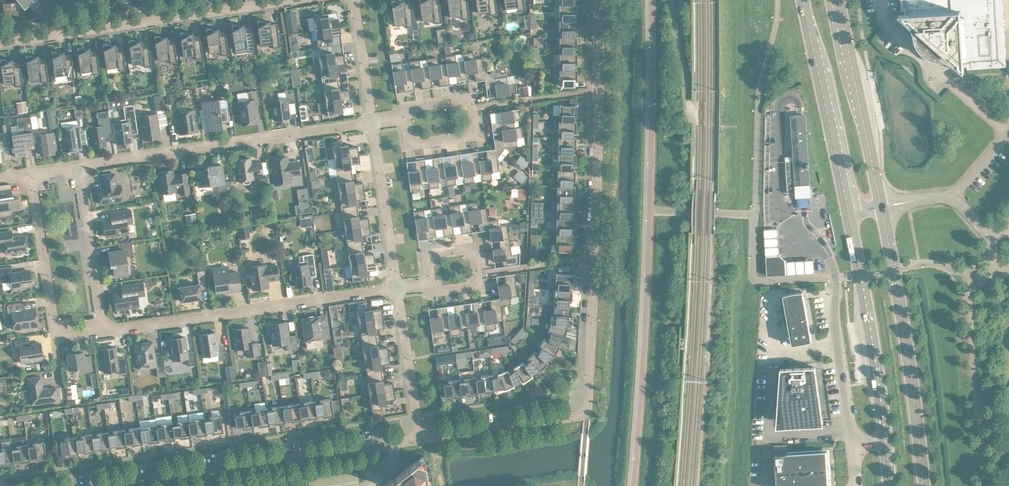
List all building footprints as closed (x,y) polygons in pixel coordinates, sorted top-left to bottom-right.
[(407,27),(415,26),(411,2),(400,4),(400,3),(399,2),(399,1),(398,1),(398,0),(391,0),(392,7),(389,7),(390,14),(393,13),(395,24),(407,22),(407,26),(407,27)] [(435,23),(442,21),(439,0),(420,0),(420,2),(417,3),(417,2),(416,3),(418,10),(421,9),(423,20),(435,18),(435,22),(435,23)] [(463,18),(470,17),(468,0),(444,0),(445,6),(446,6),(449,5),(450,16),(462,14),(463,18)] [(490,14),(498,13),(496,0),(473,0),(473,2),(474,2),(473,1),(476,1),(478,12),(490,10),(491,14),(490,14)] [(518,10),(526,9),(524,0),(505,0),(506,8),(518,6),(518,9),(518,10)] [(967,68),(1007,66),(1003,0),(901,0),(901,10),(904,10),(904,13),(899,14),(905,19),(906,18),(915,26),(915,27),(916,28),(917,29),(917,30),(917,31),(917,33),(918,36),(918,38),(920,42),(921,44),(923,46),(924,48),(926,50),(928,51),(930,52),(932,53),(935,54),(936,53),(937,53),(938,53),(939,53),(940,52),(940,51),(940,50),(939,50),(939,49),(940,48),(947,54),(947,55),(948,55),(959,65),(958,66),(964,72),(964,66),(967,65),(967,68)] [(562,15),(562,20),(575,20),(575,19),(575,15),(577,15),(577,3),(575,3),(575,4),(561,4),(561,3),(559,3),(559,15),(562,15)] [(313,14),(315,29),(340,25),(339,17),(329,19),(329,15),(324,16),(323,13),(313,14)] [(261,44),(274,42),(274,47),(281,46),(277,22),(271,23),(270,19),(265,22),(265,21),(264,20),(263,19),(262,19),(261,19),(260,19),(259,19),(258,19),(257,20),(258,26),(255,27),(256,34),(259,33),(261,44)] [(562,32),(562,36),(575,36),(575,31),(577,31),(577,19),(575,19),(575,20),(562,20),(559,20),(559,32),(562,32)] [(234,37),(236,52),(255,49),(251,26),(245,27),(244,24),(244,23),(240,26),(239,25),(239,24),(238,24),(238,23),(237,23),(236,23),(235,23),(234,23),(233,23),(232,23),(231,23),(233,30),(230,31),(230,30),(229,31),(230,38),(231,38),(234,37)] [(315,29),(318,47),(333,45),(332,35),(341,34),(340,25),(315,29)] [(209,52),(222,50),(223,54),(229,53),(226,30),(219,30),(219,27),(214,30),(214,29),(213,28),(212,27),(211,27),(210,27),(210,26),(209,26),(208,26),(207,27),(206,27),(207,34),(204,35),(204,34),(203,34),(204,42),(205,42),(205,41),(208,41),(209,52)] [(184,56),(197,54),(197,58),(204,57),(200,33),(194,34),(193,31),(188,33),(188,32),(187,32),(187,31),(186,31),(184,30),(183,30),(182,30),(181,31),(180,31),(181,38),(178,38),(179,46),(179,45),(182,45),(184,56)] [(158,60),(171,58),(172,62),(178,61),(174,37),(168,38),(167,35),(163,37),(162,36),(161,35),(160,35),(159,34),(158,34),(157,34),(156,34),(155,34),(154,35),(155,42),(153,42),(152,42),(153,50),(154,50),(154,49),(156,49),(158,60)] [(562,48),(562,52),(562,53),(575,53),(575,52),(575,48),(577,48),(577,36),(575,36),(562,36),(560,36),(560,48),(562,48)] [(132,63),(145,62),(146,66),(152,65),(149,41),(142,42),(142,39),(137,41),(136,40),(136,39),(135,39),(134,38),(133,38),(132,38),(131,38),(130,38),(129,39),(130,46),(127,46),(126,46),(127,53),(128,53),(131,53),(132,63)] [(107,67),(120,65),(120,70),(126,69),(123,45),(116,46),(116,43),(111,45),(111,44),(110,43),(109,43),(108,42),(107,42),(106,42),(105,42),(104,42),(103,43),(104,50),(101,50),(100,50),(102,57),(105,56),(107,67)] [(450,43),(443,44),(445,55),(451,54),(450,43)] [(318,47),(321,65),(345,61),(344,53),(334,54),(333,45),(318,47)] [(81,71),(94,69),(95,73),(101,72),(97,49),(91,50),(90,47),(90,46),(85,49),(85,48),(84,47),(83,46),(82,46),(81,46),(80,46),(78,46),(77,46),(77,47),(78,53),(75,54),(75,53),(75,54),(76,61),(79,60),(81,71)] [(55,75),(68,73),(69,77),(75,76),(71,53),(65,54),(64,50),(60,53),(59,52),(59,51),(58,51),(58,50),(56,50),(55,49),(54,49),(53,50),(52,50),(53,57),(50,58),(50,57),(49,57),(50,65),(51,65),(51,64),(54,64),(55,75)] [(398,51),(390,53),(391,58),(391,60),(391,61),(399,59),(398,51)] [(476,80),(485,79),(490,73),(484,69),(483,57),(474,58),(473,51),(463,52),(464,59),(466,72),(467,72),(474,71),(476,80)] [(562,64),(562,68),(562,69),(575,69),(575,68),(575,64),(577,64),(577,52),(575,52),(575,53),(562,53),(562,52),(560,52),(560,64),(562,64)] [(30,79),(42,77),(43,81),(49,80),(46,56),(39,57),(39,54),(34,56),(33,56),(33,55),(32,54),(31,53),(29,53),(28,53),(27,54),(26,54),(27,61),(24,61),(23,61),(24,69),(25,69),(25,68),(28,68),(30,79)] [(468,81),(467,72),(466,72),(464,59),(457,61),(455,53),(451,54),(445,55),(446,62),(447,62),(449,75),(456,74),(458,83),(468,82),(468,81)] [(450,84),(449,75),(447,62),(446,62),(439,63),(438,56),(427,58),(428,65),(429,65),(431,78),(438,77),(440,86),(450,84)] [(17,81),(17,85),(24,84),(20,60),(14,61),(13,58),(8,60),(8,59),(7,59),(7,58),(6,58),(5,57),(4,57),(3,57),(2,57),(1,57),(0,58),(1,65),(0,65),(0,72),(2,72),(4,83),(17,81)] [(432,86),(431,78),(429,65),(428,65),(421,66),(420,59),(410,60),(411,67),(413,80),(421,79),(423,88),(433,87),(433,86),(432,86)] [(321,65),(323,82),(338,80),(337,71),(347,69),(345,61),(321,65)] [(415,89),(413,80),(411,67),(403,69),(402,61),(392,63),(392,62),(395,83),(403,82),(405,91),(415,89)] [(562,69),(562,68),(560,68),(560,80),(562,80),(562,86),(575,85),(575,80),(577,80),(577,68),(575,68),(575,69),(562,69)] [(490,73),(485,79),(486,88),(496,87),(497,95),(518,92),(517,92),(515,82),(508,83),(507,75),(495,77),(490,73)] [(181,80),(174,83),(176,89),(184,85),(181,80)] [(323,82),(326,100),(351,97),(349,88),(340,90),(338,80),(323,82)] [(527,84),(519,85),(521,94),(528,92),(527,84)] [(289,103),(296,102),(294,88),(286,89),(287,97),(272,99),(274,119),(291,117),(289,103)] [(255,104),(261,103),(259,89),(248,90),(249,99),(238,101),(242,124),(258,121),(255,104)] [(174,91),(166,92),(167,104),(176,102),(174,91)] [(154,95),(156,110),(165,108),(163,93),(154,95)] [(351,97),(326,100),(328,115),(338,113),(338,110),(343,109),(342,106),(352,105),(351,97)] [(209,100),(204,106),(208,129),(222,127),(221,121),(229,119),(225,98),(209,100)] [(120,99),(108,101),(109,108),(121,106),(120,99)] [(27,103),(17,104),(19,112),(28,110),(27,103)] [(131,132),(133,130),(138,129),(134,103),(124,105),(125,118),(121,118),(120,120),(120,122),(114,123),(117,142),(133,140),(131,132)] [(561,116),(561,120),(574,121),(574,120),(575,116),(577,116),(577,104),(560,103),(559,115),(561,116)] [(180,108),(178,109),(179,111),(177,111),(180,133),(198,130),(194,109),(186,110),(186,108),(184,107),(180,108)] [(54,108),(46,110),(49,128),(57,126),(54,108)] [(493,130),(502,129),(515,127),(515,126),(514,119),(521,118),(519,108),(520,108),(499,111),(500,119),(491,121),(493,131),(493,130)] [(92,134),(94,146),(107,144),(105,133),(112,132),(109,109),(97,111),(99,125),(91,126),(91,128),(90,129),(90,135),(92,134)] [(141,115),(144,138),(160,136),(157,113),(141,115)] [(796,188),(797,188),(804,188),(810,187),(808,167),(810,167),(809,162),(804,114),(799,115),(791,115),(795,155),(786,156),(786,161),(785,161),(788,189),(792,189),(793,189),(793,188),(794,188),(795,188),(796,188)] [(61,126),(65,150),(82,148),(79,130),(85,129),(83,115),(77,116),(78,124),(61,126)] [(12,146),(13,150),(15,150),(15,155),(25,154),(25,156),(31,155),(30,148),(35,147),(31,116),(17,118),(19,132),(12,133),(14,145),(12,146)] [(561,132),(561,136),(561,137),(574,137),(574,136),(574,132),(576,132),(577,120),(574,120),(574,121),(561,120),(559,120),(559,132),(561,132)] [(494,138),(495,148),(501,152),(505,147),(518,145),(516,137),(524,136),(522,125),(515,126),(515,127),(502,129),(503,136),(494,138)] [(5,159),(3,146),(9,145),(7,131),(0,132),(0,160),(5,159)] [(41,145),(42,154),(56,151),(53,131),(39,133),(40,140),(39,141),(40,144),(41,145)] [(561,148),(561,152),(561,153),(574,153),(574,152),(574,148),(576,148),(576,136),(574,136),(574,137),(561,137),(561,136),(559,136),(558,148),(561,148)] [(332,141),(334,157),(359,153),(358,145),(348,147),(348,143),(343,144),(342,139),(332,141)] [(487,158),(480,159),(479,159),(481,172),(482,180),(492,178),(491,171),(499,170),(498,157),(501,152),(495,148),(486,149),(487,158)] [(469,161),(462,162),(463,175),(464,182),(474,181),(473,174),(481,172),(479,159),(480,159),(478,151),(479,151),(479,150),(468,152),(469,161)] [(560,164),(560,169),(573,170),(573,169),(573,164),(575,164),(576,152),(574,152),(574,153),(561,153),(561,152),(558,152),(558,164),(560,164)] [(334,157),(337,175),(352,173),(351,163),(360,162),(359,153),(334,157)] [(451,163),(444,165),(446,178),(445,178),(446,185),(457,183),(456,176),(463,175),(462,162),(461,153),(451,154),(451,163)] [(434,166),(426,167),(428,180),(427,180),(428,188),(430,187),(434,187),(439,186),(438,179),(445,178),(446,178),(444,165),(443,156),(443,155),(433,157),(434,166)] [(524,156),(518,163),(524,167),(529,160),(524,156)] [(253,175),(263,173),(261,161),(255,162),(255,163),(252,164),(250,157),(237,159),(237,165),(235,165),(234,167),(235,171),(236,172),(239,172),(240,180),(243,179),(243,181),(245,182),(249,182),(250,180),(250,178),(254,178),(253,175)] [(289,176),(300,174),(298,161),(293,162),(293,164),(288,165),(287,157),(270,159),(271,167),(272,172),(274,185),(290,183),(289,176)] [(426,167),(425,159),(425,158),(415,159),(416,169),(408,170),(411,190),(421,189),(420,182),(427,180),(428,180),(426,167)] [(231,180),(224,181),(222,163),(212,165),(212,167),(206,168),(206,166),(196,166),(199,185),(218,182),(220,196),(233,194),(231,180)] [(560,181),(560,185),(573,186),(573,185),(573,181),(575,181),(575,169),(573,169),(573,170),(560,169),(558,168),(558,180),(560,181)] [(178,174),(174,175),(173,169),(158,171),(162,193),(176,190),(180,189),(180,193),(189,192),(186,172),(177,173),(178,174)] [(521,171),(516,178),(522,182),(527,175),(521,171)] [(99,187),(101,203),(123,199),(121,184),(117,184),(115,172),(103,174),(104,182),(105,182),(106,186),(99,187)] [(337,175),(340,193),(364,189),(363,181),(354,182),(352,173),(337,175)] [(317,178),(311,179),(313,188),(321,186),(319,178),(317,178)] [(560,197),(559,201),(559,202),(573,202),(573,201),(573,197),(575,197),(575,185),(573,185),(573,186),(560,185),(558,185),(557,197),(560,197)] [(518,187),(518,198),(526,198),(526,188),(518,187)] [(16,214),(15,208),(21,207),(19,196),(13,197),(13,194),(12,194),(11,188),(0,189),(0,216),(16,214)] [(340,193),(342,210),(357,208),(356,199),(366,197),(364,189),(340,193)] [(419,190),(412,191),(413,199),(420,198),(419,190)] [(309,200),(301,201),(302,212),(311,211),(309,200)] [(480,230),(489,229),(490,229),(488,219),(489,219),(487,207),(478,208),(477,201),(467,202),(468,209),(469,209),(470,222),(471,222),(478,221),(480,230)] [(559,213),(559,217),(559,218),(572,218),(572,217),(572,213),(574,213),(575,201),(573,201),(573,202),(559,202),(559,201),(557,201),(557,213),(559,213)] [(472,231),(471,222),(470,222),(469,209),(468,209),(461,211),(460,203),(449,205),(450,212),(451,212),(453,225),(460,224),(462,233),(472,231)] [(454,234),(453,225),(451,212),(450,212),(443,213),(442,206),(437,207),(432,207),(431,208),(433,215),(435,228),(443,226),(445,236),(455,234),(454,234)] [(265,207),(251,209),(252,218),(267,216),(265,207)] [(112,218),(104,219),(106,235),(128,232),(127,222),(133,221),(131,208),(114,211),(115,216),(113,217),(112,218)] [(342,210),(345,228),(370,225),(369,216),(359,218),(357,208),(342,210)] [(436,236),(435,228),(433,215),(425,216),(424,209),(420,209),(414,210),(417,231),(417,230),(425,229),(427,238),(437,237),(437,236),(436,236)] [(233,213),(216,215),(217,225),(235,222),(233,213)] [(196,215),(186,217),(187,224),(197,222),(196,215)] [(311,216),(299,218),(300,227),(312,225),(311,216)] [(559,229),(559,233),(559,234),(572,234),(572,229),(574,229),(574,217),(572,217),(572,218),(559,218),(559,217),(557,217),(557,229),(559,229)] [(499,239),(501,247),(501,248),(511,246),(508,223),(499,225),(498,218),(489,219),(488,219),(490,229),(489,229),(491,240),(492,240),(491,240),(499,239)] [(528,222),(509,225),(510,231),(528,229),(528,222)] [(249,225),(239,226),(241,238),(250,237),(249,225)] [(345,228),(348,246),(363,244),(361,234),(371,233),(370,225),(345,228)] [(7,253),(27,249),(25,234),(13,236),(12,230),(0,232),(0,244),(5,243),(7,253)] [(559,234),(559,233),(556,233),(556,245),(558,245),(558,251),(571,251),(571,246),(574,246),(574,234),(572,234),(559,234)] [(112,260),(113,265),(114,275),(129,273),(126,254),(134,253),(132,240),(118,242),(119,249),(108,250),(110,261),(112,260)] [(348,246),(350,264),(375,260),(374,252),(364,253),(363,244),(348,246)] [(501,248),(501,247),(493,248),(492,248),(494,260),(502,259),(503,266),(520,263),(519,251),(512,252),(511,246),(501,248)] [(310,274),(311,272),(316,271),(313,253),(303,254),(304,260),(300,261),(298,262),(299,264),(293,265),(294,272),(292,272),(290,274),(291,278),(293,279),(295,279),(296,285),(311,283),(310,274)] [(766,254),(767,274),(787,273),(787,260),(779,253),(766,254)] [(375,260),(350,264),(344,265),(346,277),(352,276),(353,280),(363,279),(362,274),(367,273),(367,270),(376,268),(375,260)] [(271,278),(272,279),(279,278),(277,264),(266,266),(265,263),(250,266),(251,272),(250,272),(251,279),(252,279),(253,288),(269,286),(268,279),(271,278)] [(12,287),(32,284),(30,269),(19,271),(18,264),(0,267),(0,281),(0,282),(10,280),(12,282),(12,287)] [(232,287),(241,285),(239,273),(230,274),(228,265),(213,267),(216,291),(232,288),(232,287)] [(193,298),(202,297),(201,287),(207,286),(204,270),(198,271),(200,283),(179,286),(181,300),(190,299),(193,298)] [(497,284),(499,297),(500,297),(501,305),(501,304),(511,303),(510,296),(518,295),(515,273),(515,272),(505,274),(506,283),(498,284),(497,284)] [(557,284),(557,288),(557,289),(570,290),(570,289),(570,285),(573,285),(573,273),(556,272),(555,284),(557,284)] [(115,293),(117,308),(139,305),(138,295),(145,294),(143,281),(122,284),(123,291),(115,293)] [(333,282),(326,283),(327,290),(334,289),(333,282)] [(549,305),(554,305),(554,304),(556,305),(569,306),(569,305),(569,301),(572,301),(572,289),(570,289),(570,290),(557,289),(557,288),(555,288),(555,289),(550,289),(549,305)] [(783,294),(790,334),(792,344),(812,340),(803,291),(800,291),(796,291),(793,292),(790,292),(787,293),(783,294)] [(491,308),(484,309),(483,309),(485,322),(486,329),(496,328),(495,321),(504,319),(501,304),(501,305),(500,297),(499,297),(490,299),(491,308)] [(473,311),(466,312),(467,325),(468,332),(479,330),(477,323),(485,322),(483,309),(484,309),(483,300),(472,301),(473,311)] [(12,312),(14,329),(38,325),(36,307),(24,309),(23,302),(7,304),(8,312),(12,312)] [(455,313),(448,314),(450,327),(449,327),(450,335),(461,333),(460,326),(467,325),(466,312),(465,303),(465,302),(455,304),(455,313)] [(555,317),(555,322),(555,323),(566,326),(566,325),(568,317),(571,317),(571,305),(569,305),(569,306),(556,305),(554,304),(554,305),(553,316),(555,317)] [(357,306),(359,322),(384,318),(382,307),(373,309),(372,308),(367,309),(367,305),(357,306)] [(448,314),(447,306),(447,305),(437,307),(438,316),(430,317),(433,338),(433,337),(443,336),(442,329),(449,327),(450,327),(448,314)] [(302,318),(306,339),(307,347),(323,345),(322,337),(329,336),(326,321),(320,322),(319,316),(302,318)] [(359,322),(362,340),(377,337),(375,328),(385,326),(384,318),(359,322)] [(269,331),(271,331),(273,344),(286,342),(287,349),(298,347),(296,333),(289,335),(287,320),(270,323),(270,324),(268,324),(269,331)] [(550,333),(548,338),(548,339),(558,344),(562,337),(564,337),(568,326),(566,325),(566,326),(555,323),(555,322),(551,321),(548,332),(550,333)] [(247,349),(248,355),(260,354),(258,341),(251,342),(249,326),(234,328),(237,348),(244,347),(247,349)] [(522,327),(516,333),(520,337),(525,331),(522,327)] [(225,345),(218,346),(216,331),(199,334),(202,355),(218,353),(219,359),(227,358),(225,345)] [(520,337),(516,333),(511,339),(514,343),(520,337)] [(188,351),(185,336),(181,336),(181,335),(179,334),(175,334),(173,336),(174,337),(169,338),(173,359),(188,357),(189,365),(196,364),(193,350),(188,351)] [(41,342),(30,343),(29,336),(15,339),(16,346),(19,345),(22,361),(43,358),(41,342)] [(541,348),(538,352),(538,353),(546,361),(546,360),(552,354),(554,355),(560,345),(558,344),(548,339),(548,338),(545,336),(539,347),(541,348)] [(362,340),(364,357),(389,354),(388,346),(378,347),(377,337),(362,340)] [(135,343),(139,368),(157,365),(158,376),(166,375),(163,355),(155,356),(153,340),(135,343)] [(104,371),(119,369),(119,372),(127,371),(124,357),(118,358),(116,346),(101,348),(104,371)] [(529,360),(525,364),(525,365),(531,374),(531,373),(538,369),(540,370),(548,361),(546,360),(546,361),(538,353),(538,352),(535,350),(527,359),(529,360)] [(70,369),(76,368),(77,369),(78,369),(78,371),(92,369),(90,355),(84,355),(83,351),(67,353),(70,369)] [(364,357),(367,375),(382,373),(381,363),(390,362),(389,354),(364,357)] [(265,360),(258,361),(259,374),(267,373),(265,360)] [(514,370),(510,373),(509,373),(513,383),(514,383),(521,380),(523,382),(533,375),(531,373),(531,374),(525,365),(525,364),(523,361),(513,368),(514,370)] [(235,379),(233,364),(226,365),(228,380),(235,379)] [(781,367),(777,427),(824,424),(816,365),(781,367)] [(67,366),(63,366),(66,385),(71,384),(71,382),(71,377),(69,377),(67,366)] [(498,375),(493,377),(492,378),(494,388),(502,387),(503,389),(514,385),(514,383),(513,383),(509,373),(510,373),(508,369),(497,373),(498,375)] [(367,375),(370,393),(394,389),(393,381),(383,383),(382,373),(367,375)] [(480,377),(476,378),(475,378),(477,391),(478,391),(482,390),(483,392),(495,390),(494,388),(492,378),(493,377),(492,373),(480,375),(480,377)] [(57,386),(43,388),(41,375),(28,377),(32,403),(59,399),(57,386)] [(464,380),(460,380),(459,380),(461,393),(462,393),(466,393),(466,395),(478,393),(478,391),(477,391),(475,378),(476,378),(476,376),(464,377),(464,380)] [(459,380),(460,380),(460,378),(448,380),(448,382),(443,383),(445,396),(450,395),(450,397),(462,395),(462,393),(461,393),(459,380)] [(346,379),(339,380),(341,389),(348,388),(346,379)] [(394,389),(370,393),(372,409),(382,407),(381,403),(386,402),(386,399),(395,397),(394,389)] [(320,401),(316,402),(315,402),(317,415),(318,415),(322,414),(322,416),(334,414),(334,412),(333,412),(332,400),(331,397),(319,399),(320,401)] [(304,403),(300,404),(299,404),(301,417),(302,417),(306,416),(306,419),(318,417),(318,415),(317,415),(315,402),(316,402),(315,400),(303,401),(304,403)] [(288,406),(284,406),(283,407),(285,420),(286,419),(290,419),(290,421),(302,419),(302,417),(301,417),(299,404),(300,404),(299,402),(287,404),(288,406)] [(272,408),(268,409),(267,409),(269,422),(270,422),(274,421),(274,423),(286,422),(286,419),(285,420),(283,407),(284,406),(283,404),(271,406),(272,408)] [(256,411),(252,411),(251,411),(253,424),(254,424),(258,424),(258,426),(270,424),(270,422),(269,422),(267,409),(268,409),(267,407),(255,409),(256,411)] [(251,411),(252,411),(251,409),(239,411),(240,413),(234,414),(236,427),(242,426),(242,428),(254,426),(254,424),(253,424),(251,411)] [(209,418),(205,418),(204,418),(206,431),(207,431),(211,430),(212,433),(224,431),(221,414),(209,415),(209,418)] [(193,420),(189,421),(188,421),(190,434),(191,433),(195,433),(196,435),(208,433),(207,431),(206,431),(204,418),(205,418),(205,416),(193,418),(193,420)] [(177,422),(173,423),(172,423),(174,436),(175,436),(179,435),(180,437),(192,436),(191,433),(190,434),(188,421),(189,421),(189,418),(177,420),(177,422)] [(161,425),(157,425),(156,425),(158,438),(159,438),(163,438),(164,440),(175,438),(175,436),(174,436),(172,423),(173,423),(173,421),(161,423),(161,425)] [(145,427),(141,428),(140,428),(142,441),(143,441),(147,440),(148,442),(159,440),(159,438),(158,438),(156,425),(157,425),(157,423),(145,425),(145,427)] [(129,430),(125,430),(124,430),(126,443),(127,443),(131,442),(131,445),(143,443),(143,441),(142,441),(140,428),(141,428),(141,426),(129,427),(129,430)] [(113,432),(109,433),(108,433),(110,446),(111,446),(115,445),(115,447),(127,445),(127,443),(126,443),(124,430),(125,430),(125,428),(113,430),(113,432)] [(97,434),(93,435),(92,435),(94,448),(95,448),(99,447),(99,449),(111,448),(111,446),(110,446),(108,433),(109,433),(109,430),(97,432),(97,434)] [(81,437),(77,437),(76,437),(78,450),(79,450),(83,450),(83,452),(95,450),(95,448),(94,448),(92,435),(93,435),(93,433),(81,435),(81,437)] [(76,437),(77,437),(77,435),(65,437),(65,439),(60,440),(62,453),(67,452),(67,454),(79,452),(79,450),(78,450),(76,437)] [(33,444),(29,444),(28,445),(30,458),(31,457),(35,457),(35,459),(47,457),(44,440),(33,442),(33,444)] [(17,446),(13,447),(12,447),(14,460),(15,460),(19,459),(19,461),(31,460),(31,457),(30,458),(28,445),(29,444),(28,442),(17,444),(17,446)] [(0,449),(0,462),(3,462),(3,464),(15,462),(15,460),(14,460),(12,447),(13,447),(12,445),(1,447),(1,449),(0,449)] [(827,450),(775,453),(777,485),(823,485),(829,479),(827,450)] [(395,484),(396,485),(428,485),(433,485),(430,468),(425,469),(423,454),(422,454),(394,477),(395,479),(392,480),(392,477),(384,484),(390,485),(393,485),(395,484)]
